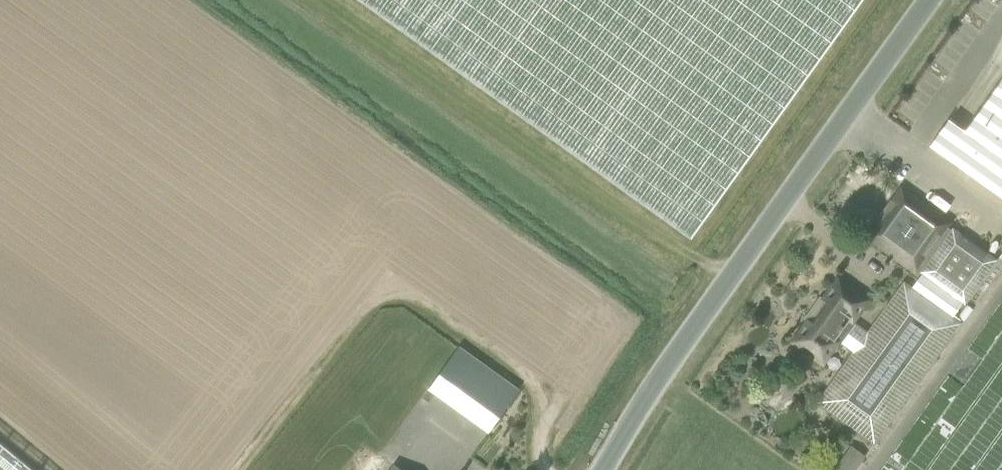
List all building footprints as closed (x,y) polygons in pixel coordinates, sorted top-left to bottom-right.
[(691,237),(861,0),(360,0),(691,237)] [(964,130),(948,119),(929,146),(1001,199),(1001,77),(964,130)] [(921,269),(949,229),(944,226),(947,223),(928,209),(901,190),(869,236),(914,268),(916,265),(921,269)] [(950,227),(949,229),(921,269),(918,273),(921,275),(912,288),(903,282),(868,331),(853,320),(867,299),(854,290),(838,278),(793,341),(809,353),(822,362),(838,340),(852,351),(817,402),(874,445),(962,323),(954,317),(962,304),(964,305),(996,259),(950,227)] [(998,443),(1001,437),(1001,342),(998,326),(902,469),(957,469),(984,464),(985,469),(1001,469),(1001,443),(998,443)] [(458,346),(428,387),(487,430),(517,389),(458,346)] [(0,441),(0,469),(36,469),(0,441)] [(838,469),(853,469),(864,455),(854,448),(838,469)]
